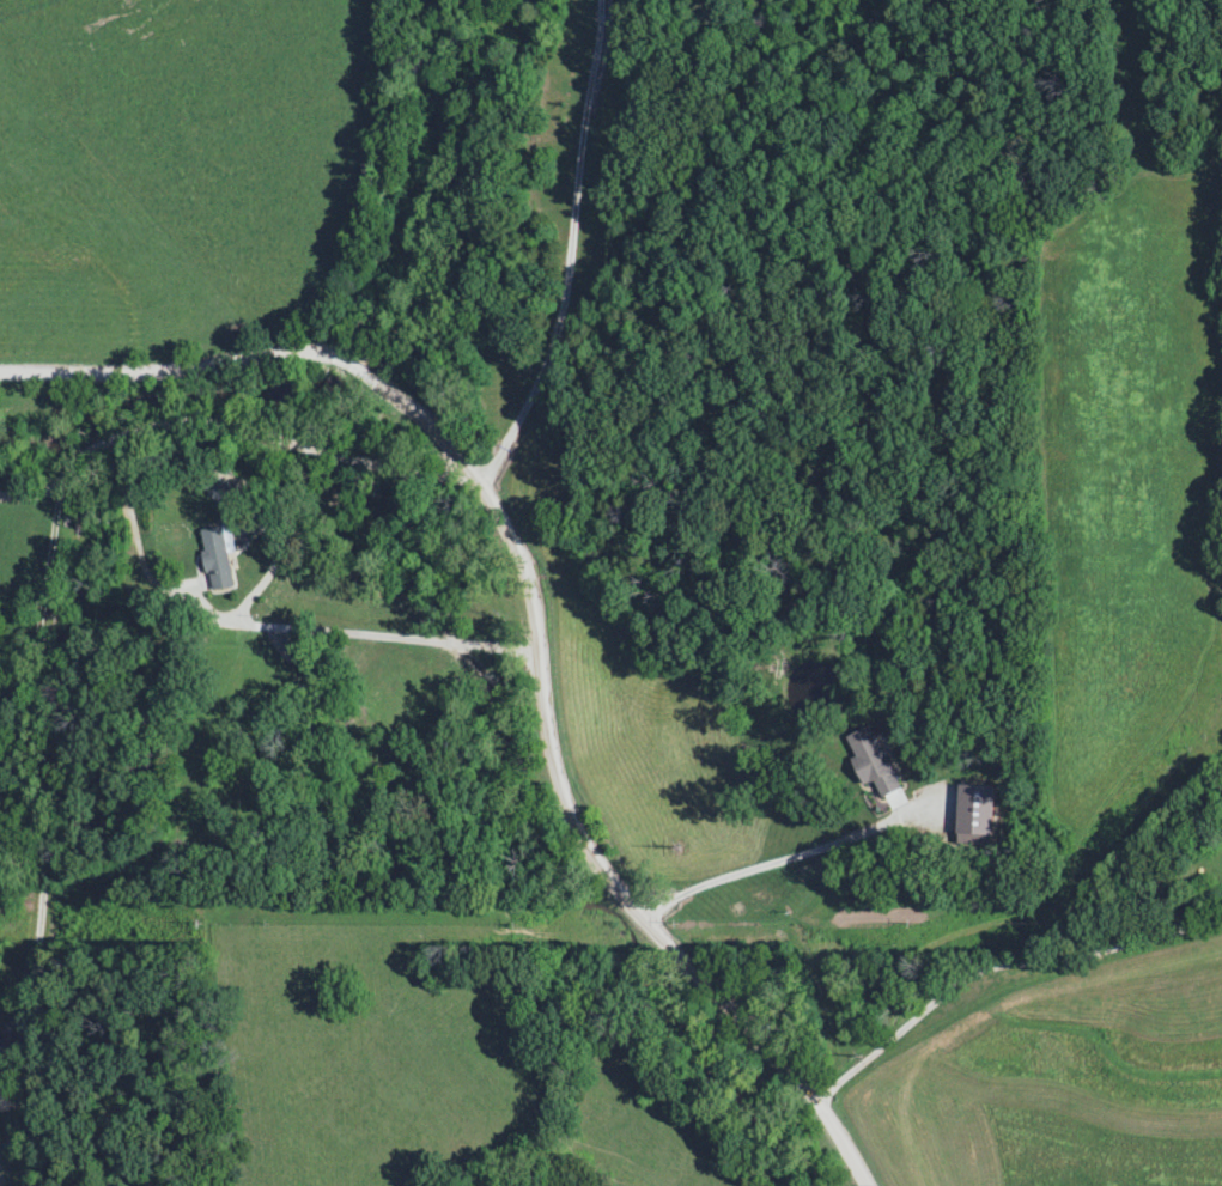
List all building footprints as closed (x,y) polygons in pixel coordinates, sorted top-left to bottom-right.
[(207,592),(231,588),(221,529),(198,532),(207,592)] [(858,788),(869,783),(875,799),(893,792),(867,728),(839,740),(858,788)]
